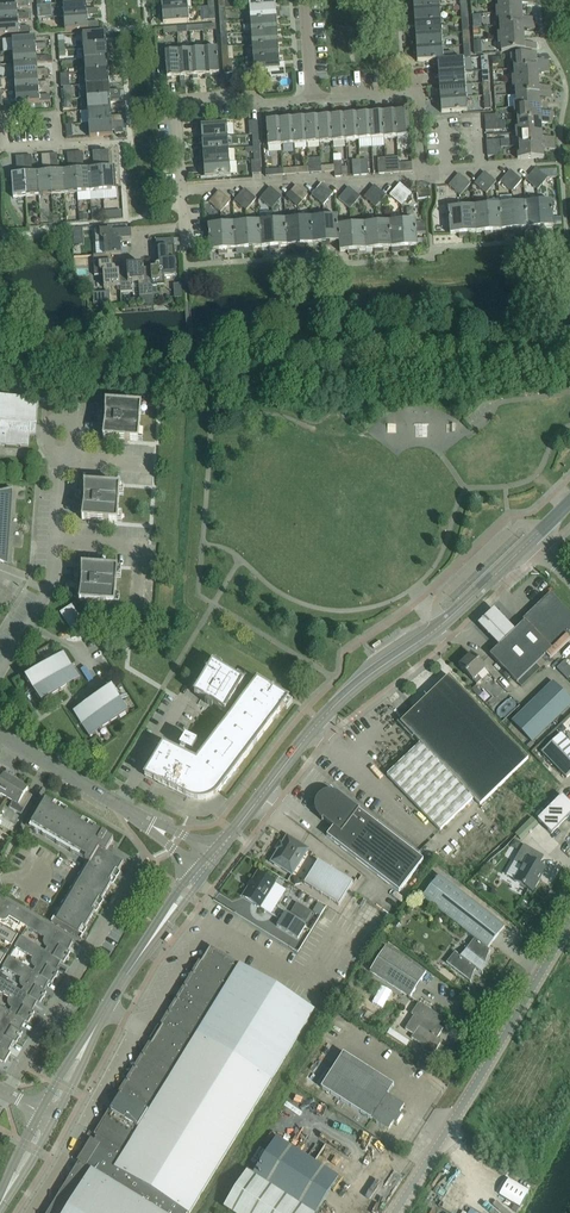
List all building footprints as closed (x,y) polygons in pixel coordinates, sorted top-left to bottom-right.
[(17,0),(0,0),(0,8),(17,7),(28,7),(27,0),(17,1),(17,0)] [(187,0),(157,0),(157,2),(161,2),(162,10),(188,8),(187,0)] [(439,0),(409,0),(409,1),(413,1),(413,9),(414,10),(439,8),(439,0)] [(522,12),(522,5),(533,4),(533,0),(505,0),(498,1),(499,13),(522,12)] [(64,16),(64,17),(87,15),(87,16),(98,15),(97,8),(87,9),(86,3),(86,2),(63,4),(64,16)] [(276,14),(275,5),(249,7),(250,20),(276,18),(280,18),(280,13),(276,14)] [(45,6),(37,6),(38,18),(43,18),(45,18),(45,6)] [(17,7),(0,8),(0,21),(18,20),(29,20),(28,13),(18,14),(17,7)] [(189,22),(188,8),(162,10),(158,10),(159,16),(162,16),(163,24),(189,22)] [(440,21),(439,8),(414,10),(413,9),(410,10),(410,14),(414,14),(414,22),(440,21)] [(523,18),(522,12),(499,13),(499,27),(535,25),(534,18),(523,18)] [(88,22),(87,16),(87,15),(64,17),(65,30),(99,28),(98,21),(88,22)] [(277,26),(276,18),(250,20),(251,33),(277,31),(281,31),(281,26),(277,26)] [(18,20),(0,21),(0,35),(30,33),(29,26),(18,27),(18,20)] [(441,27),(440,21),(414,22),(411,22),(411,27),(415,27),(415,35),(415,36),(441,34),(441,33),(448,33),(448,27),(441,27)] [(500,39),(524,38),(523,31),(535,30),(535,25),(499,27),(500,39)] [(278,39),(277,31),(251,33),(252,45),(278,44),(282,44),(281,39),(278,39)] [(106,39),(105,32),(82,33),(83,47),(117,44),(117,38),(106,39)] [(442,46),(441,34),(415,36),(415,35),(411,35),(412,40),(416,40),(416,48),(442,46)] [(36,44),(35,37),(12,38),(13,52),(36,50),(47,50),(46,43),(36,44)] [(524,44),(524,38),(500,39),(501,52),(537,50),(536,43),(524,44)] [(84,60),(107,58),(107,51),(118,51),(117,44),(83,47),(84,60)] [(279,52),(278,44),(252,45),(253,58),(279,56),(279,57),(283,57),(282,52),(279,52)] [(443,54),(442,46),(416,48),(412,48),(413,53),(417,52),(417,61),(434,60),(434,61),(443,60),(454,59),(453,53),(443,54)] [(206,79),(210,79),(210,75),(219,74),(217,48),(204,49),(206,75),(205,75),(206,79)] [(193,80),(198,79),(197,76),(205,75),(206,75),(204,49),(191,50),(193,76),(192,76),(193,80)] [(36,57),(36,50),(13,52),(14,65),(37,63),(48,62),(47,56),(36,57)] [(180,81),(185,80),(184,76),(192,76),(193,76),(191,50),(178,51),(180,77),(180,81)] [(167,82),(172,81),(172,77),(180,77),(178,51),(165,52),(167,82)] [(537,61),(536,54),(513,56),(514,69),(549,66),(549,60),(537,61)] [(279,64),(279,57),(279,56),(253,58),(253,59),(245,59),(246,64),(253,64),(254,72),(268,71),(268,75),(271,78),(285,77),(284,63),(279,64)] [(108,65),(107,58),(84,60),(85,72),(119,70),(118,64),(108,65)] [(223,74),(232,73),(231,59),(229,59),(229,60),(222,60),(223,74)] [(464,72),(463,59),(454,59),(443,60),(434,61),(434,65),(438,65),(438,73),(438,74),(464,72)] [(37,70),(37,63),(14,65),(15,77),(38,76),(48,75),(48,69),(37,70)] [(515,82),(538,80),(538,73),(550,73),(549,66),(514,69),(515,82)] [(86,85),(109,84),(109,77),(119,76),(119,70),(85,72),(86,85)] [(465,85),(464,72),(438,74),(438,73),(434,73),(435,78),(439,78),(439,86),(439,87),(465,85)] [(38,83),(38,76),(15,77),(15,90),(39,89),(49,88),(49,82),(38,83)] [(539,87),(538,80),(515,82),(516,95),(551,93),(550,86),(539,87)] [(110,90),(109,84),(86,85),(87,98),(121,96),(120,90),(110,90)] [(466,98),(465,85),(439,87),(439,86),(435,86),(436,91),(440,91),(440,99),(440,100),(466,98)] [(39,96),(39,89),(15,90),(16,104),(50,101),(50,95),(39,96)] [(517,107),(540,106),(539,99),(551,98),(551,93),(516,95),(517,107)] [(88,111),(111,109),(110,103),(121,102),(121,96),(87,98),(88,111)] [(467,111),(466,99),(466,98),(440,100),(440,99),(436,99),(437,104),(440,104),(441,113),(467,111)] [(540,113),(540,106),(517,107),(518,120),(553,118),(552,112),(540,113)] [(396,137),(398,137),(410,136),(408,107),(403,107),(403,111),(395,111),(394,112),(396,137)] [(370,139),(383,138),(382,112),(383,112),(382,108),(377,109),(378,113),(370,113),(369,113),(370,139)] [(383,138),(396,137),(394,112),(395,111),(395,108),(390,108),(390,112),(383,112),(382,112),(383,138)] [(111,116),(111,109),(88,111),(89,124),(123,121),(122,115),(111,116)] [(358,140),(370,139),(369,113),(370,113),(369,109),(365,110),(365,114),(357,114),(358,140)] [(345,140),(358,140),(357,114),(357,110),(352,111),(352,114),(344,115),(345,140)] [(332,141),(345,140),(344,115),(344,111),(339,111),(339,115),(331,116),(332,141)] [(319,142),(332,141),(331,116),(331,112),(326,112),(326,116),(318,117),(317,117),(319,142)] [(306,143),(319,142),(317,117),(318,117),(318,113),(313,113),(313,117),(305,118),(306,143)] [(294,144),(306,143),(305,118),(305,114),(300,114),(300,118),(293,119),(292,119),(294,144)] [(280,145),(294,144),(292,119),(293,119),(292,115),(287,115),(288,119),(280,119),(279,120),(280,145)] [(485,124),(499,123),(499,115),(484,116),(485,124)] [(268,145),(280,145),(279,120),(280,119),(279,116),(275,116),(275,120),(266,120),(267,132),(268,145)] [(518,134),(542,132),(541,125),(553,124),(553,118),(518,120),(518,134)] [(123,121),(89,124),(90,137),(113,136),(112,131),(115,131),(115,134),(123,133),(123,121)] [(252,135),(258,135),(257,121),(249,122),(249,135),(252,135)] [(228,137),(227,123),(197,125),(197,130),(201,130),(202,138),(202,139),(228,137)] [(485,131),(500,130),(499,123),(485,124),(485,131)] [(542,138),(542,132),(518,134),(519,146),(555,144),(554,137),(542,138)] [(228,150),(228,137),(202,139),(202,138),(198,138),(198,143),(202,143),(203,151),(203,152),(228,150)] [(487,149),(501,148),(500,140),(486,141),(487,149)] [(517,160),(535,158),(544,158),(543,150),(555,149),(555,144),(519,146),(520,159),(517,159),(517,160)] [(487,156),(501,155),(501,148),(487,149),(487,156)] [(109,168),(108,150),(100,151),(103,191),(116,190),(115,167),(109,168)] [(229,163),(228,150),(203,152),(203,151),(199,151),(199,156),(203,156),(203,164),(204,165),(229,163)] [(90,192),(103,191),(100,151),(92,151),(94,169),(89,169),(90,192)] [(65,194),(78,193),(75,152),(67,153),(68,170),(63,171),(65,194)] [(84,169),(83,152),(75,152),(78,193),(90,192),(89,169),(84,169)] [(39,196),(52,195),(49,154),(41,155),(42,172),(37,173),(39,196)] [(58,171),(57,154),(49,154),(52,195),(65,194),(63,171),(58,171)] [(33,173),(31,155),(23,156),(26,197),(39,196),(37,173),(33,173)] [(13,197),(26,197),(23,156),(15,156),(17,174),(11,174),(13,197)] [(385,174),(398,173),(397,164),(398,164),(398,157),(384,158),(385,174)] [(308,173),(321,172),(320,166),(321,166),(320,158),(307,158),(308,167),(308,173)] [(378,174),(385,174),(384,158),(377,159),(378,174)] [(360,175),(366,175),(369,175),(368,159),(360,160),(360,175)] [(353,176),(360,175),(360,160),(352,160),(353,176)] [(254,161),(251,161),(252,174),(261,173),(260,161),(254,161)] [(342,177),(341,161),(333,162),(334,165),(334,172),(335,177),(342,177)] [(230,176),(229,164),(229,163),(204,165),(203,164),(200,164),(200,169),(204,168),(204,177),(230,176)] [(398,173),(412,172),(412,163),(398,164),(397,164),(398,173)] [(542,185),(547,178),(536,168),(530,174),(542,185)] [(517,186),(522,180),(510,170),(505,176),(517,186)] [(491,188),(496,182),(484,172),(479,178),(491,188)] [(465,190),(470,184),(459,174),(454,179),(465,190)] [(537,190),(542,185),(530,174),(525,180),(537,190)] [(512,192),(517,186),(505,176),(500,182),(512,192)] [(486,193),(491,188),(479,178),(474,183),(486,193)] [(460,195),(465,190),(454,179),(449,185),(460,195)] [(328,199),(333,193),(322,183),(316,189),(328,199)] [(395,200),(405,188),(400,183),(389,195),(395,200)] [(303,201),(308,195),(296,185),(291,191),(303,201)] [(369,202),(380,190),(374,185),(364,197),(369,202)] [(277,203),(282,197),(270,187),(265,193),(277,203)] [(345,202),(354,191),(348,187),(339,197),(345,202)] [(401,205),(411,193),(405,188),(395,200),(401,205)] [(251,205),(256,199),(244,189),(240,194),(251,205)] [(323,205),(328,199),(316,189),(311,195),(323,205)] [(225,207),(231,201),(219,190),(214,196),(225,207)] [(376,207),(386,195),(380,190),(369,202),(376,207)] [(297,207),(303,201),(291,191),(286,197),(297,207)] [(351,207),(360,197),(354,191),(345,202),(351,207)] [(272,209),(277,203),(265,193),(260,198),(272,209)] [(246,210),(251,205),(240,194),(234,200),(246,210)] [(221,211),(225,207),(214,196),(209,201),(221,211)] [(553,227),(551,201),(550,201),(538,202),(540,232),(545,232),(544,227),(552,227),(553,227)] [(540,232),(538,202),(525,203),(527,229),(535,228),(536,232),(540,232)] [(514,234),(519,233),(519,229),(527,229),(525,203),(512,204),(514,234)] [(514,234),(512,204),(499,205),(501,230),(510,230),(510,234),(514,234)] [(488,235),(487,205),(474,206),(475,232),(484,232),(485,236),(488,235)] [(488,235),(494,235),(493,231),(501,230),(499,205),(487,205),(488,235)] [(463,237),(468,237),(468,233),(475,232),(474,206),(461,207),(463,237)] [(463,237),(461,207),(449,208),(448,208),(450,234),(451,234),(459,233),(459,238),(463,237)] [(120,208),(104,210),(105,218),(121,217),(120,208)] [(274,251),(279,250),(279,246),(286,246),(285,220),(285,216),(277,217),(277,221),(272,221),(274,251)] [(339,242),(338,225),(338,217),(324,218),(326,247),(330,247),(330,242),(338,242),(339,242)] [(326,247),(324,218),(311,219),(312,244),(321,243),(321,247),(326,247)] [(300,249),(305,248),(304,244),(312,244),(311,219),(298,220),(300,249)] [(300,249),(298,220),(285,220),(286,246),(295,245),(296,249),(300,249)] [(418,246),(416,220),(415,220),(402,221),(404,251),(409,251),(409,247),(417,246),(418,246)] [(274,251),(272,221),(259,222),(261,247),(270,247),(270,251),(274,251)] [(404,251),(402,221),(389,222),(391,248),(399,247),(399,251),(404,251)] [(249,252),(253,252),(253,248),(261,247),(259,222),(247,223),(249,252)] [(379,253),(383,252),(383,248),(391,248),(389,222),(377,223),(379,253)] [(249,252),(247,223),(234,224),(235,249),(244,249),(244,253),(249,252)] [(353,255),(358,254),(357,250),(366,250),(364,223),(352,224),(353,255)] [(379,253),(377,223),(364,223),(366,250),(374,249),(374,253),(379,253)] [(219,254),(223,254),(222,224),(208,225),(210,251),(218,250),(219,254)] [(223,254),(228,254),(227,250),(235,249),(234,224),(222,224),(223,254)] [(352,224),(338,225),(339,242),(340,252),(340,251),(348,251),(349,255),(353,255),(352,224)] [(131,237),(131,229),(113,230),(113,229),(95,231),(95,243),(103,242),(104,256),(111,255),(121,254),(120,238),(131,237)] [(158,248),(174,246),(174,239),(156,240),(156,248),(158,248)] [(159,267),(152,268),(150,268),(152,295),(153,295),(152,286),(165,285),(164,276),(176,275),(175,259),(174,246),(158,248),(159,267)] [(112,270),(112,262),(111,255),(104,256),(92,256),(93,277),(102,276),(103,288),(119,287),(118,274),(119,273),(119,270),(112,270)] [(143,268),(143,265),(127,266),(127,273),(119,273),(118,274),(119,287),(119,292),(133,291),(132,282),(138,281),(139,296),(152,295),(150,268),(143,268)] [(43,399),(0,396),(0,444),(28,446),(30,431),(33,431),(33,423),(37,423),(38,400),(43,401),(43,399)] [(138,441),(141,405),(105,403),(105,417),(102,416),(101,424),(104,424),(103,438),(138,441)] [(117,522),(119,486),(120,486),(84,483),(84,497),(80,497),(80,498),(80,505),(83,505),(82,519),(117,522)] [(9,491),(13,490),(13,489),(0,492),(0,561),(4,563),(4,552),(5,553),(7,545),(9,537),(6,536),(7,516),(10,516),(10,513),(10,509),(10,504),(9,500),(8,500),(9,491)] [(114,604),(117,569),(117,568),(81,566),(81,580),(78,579),(78,580),(77,587),(81,588),(79,601),(114,604)] [(569,631),(569,617),(550,596),(516,629),(499,645),(489,655),(517,683),(569,631)] [(71,628),(77,624),(82,621),(72,605),(61,613),(71,628)] [(502,616),(494,607),(478,623),(485,631),(499,645),(516,629),(502,616)] [(80,678),(63,652),(57,656),(59,659),(55,662),(53,659),(25,677),(41,703),(70,685),(68,683),(72,680),(74,682),(80,678)] [(477,684),(481,680),(477,676),(485,669),(471,654),(459,666),(477,684)] [(225,712),(243,682),(212,663),(194,694),(206,700),(205,703),(211,707),(213,704),(225,712)] [(480,805),(528,759),(449,676),(400,722),(420,743),(387,775),(440,830),(473,798),(480,805)] [(219,792),(289,700),(255,680),(248,689),(251,691),(253,693),(204,759),(192,753),(197,743),(185,737),(176,752),(163,745),(144,776),(158,783),(190,799),(196,801),(203,801),(209,799),(214,796),(219,792)] [(531,742),(569,705),(569,699),(553,681),(511,721),(531,742)] [(478,697),(482,693),(475,686),(471,689),(478,697)] [(128,712),(112,687),(83,705),(85,707),(81,710),(79,707),(73,711),(89,737),(96,733),(94,731),(98,728),(100,731),(128,712)] [(569,774),(569,744),(560,734),(541,752),(566,778),(569,774)] [(4,775),(0,780),(0,795),(1,794),(7,798),(17,780),(10,776),(9,778),(4,775)] [(21,815),(31,798),(25,795),(28,789),(23,786),(24,784),(17,780),(7,798),(13,801),(9,807),(21,815)] [(358,810),(340,796),(336,793),(330,791),(325,792),(320,795),(316,800),(315,805),(315,809),(317,814),(320,818),(322,819),(321,820),(322,820),(323,819),(333,827),(326,836),(399,892),(423,860),(359,810),(360,809),(359,809),(358,810)] [(569,815),(569,804),(562,795),(537,820),(551,834),(569,815)] [(65,814),(53,807),(54,805),(42,798),(26,825),(31,829),(31,828),(30,827),(32,825),(88,858),(91,853),(94,855),(57,919),(54,917),(55,916),(54,916),(51,921),(81,939),(83,935),(79,932),(82,926),(85,928),(94,911),(92,910),(99,898),(101,899),(111,883),(109,882),(112,876),(116,878),(115,880),(116,880),(118,877),(117,877),(116,878),(115,877),(123,863),(106,852),(113,840),(107,836),(107,835),(103,833),(102,833),(94,829),(93,831),(81,824),(82,822),(66,812),(65,814)] [(6,840),(10,833),(6,830),(2,837),(6,840)] [(292,874),(307,849),(287,836),(277,853),(276,852),(272,859),(271,862),(274,864),(273,865),(280,869),(281,867),(292,874)] [(532,891),(545,868),(539,865),(543,856),(525,846),(515,862),(523,867),(515,881),(532,891)] [(339,905),(353,882),(318,861),(304,884),(339,905)] [(275,883),(268,878),(257,871),(252,881),(251,881),(252,882),(249,887),(248,886),(248,887),(242,896),(260,907),(275,883)] [(489,954),(486,951),(505,927),(439,875),(422,897),(474,938),(460,956),(455,952),(446,963),(470,982),(471,982),(470,981),(473,973),(473,972),(472,971),(474,968),(476,969),(478,970),(480,969),(482,968),(483,967),(488,954),(489,954)] [(0,897),(0,919),(2,920),(3,920),(5,920),(6,920),(7,919),(8,918),(9,917),(23,925),(26,927),(32,916),(0,897)] [(306,925),(285,913),(277,926),(297,939),(306,925)] [(67,958),(69,955),(68,955),(70,952),(65,949),(71,939),(32,916),(26,927),(45,938),(43,940),(43,941),(43,942),(43,943),(43,944),(44,945),(44,946),(45,946),(47,948),(45,951),(59,960),(64,963),(67,958)] [(11,945),(18,934),(0,924),(0,938),(11,945)] [(55,978),(57,976),(56,975),(58,972),(54,970),(59,960),(45,951),(21,936),(14,947),(33,958),(31,960),(31,961),(31,962),(31,963),(31,964),(31,965),(32,966),(33,967),(35,968),(33,971),(47,980),(52,983),(55,978)] [(211,946),(110,1111),(117,1115),(102,1139),(96,1136),(80,1163),(78,1161),(46,1212),(190,1212),(314,1010),(239,964),(211,946)] [(410,998),(426,973),(386,946),(369,971),(410,998)] [(44,998),(45,996),(45,995),(46,992),(42,990),(47,980),(33,971),(9,956),(2,967),(21,978),(20,980),(19,981),(19,982),(19,983),(19,984),(20,984),(20,985),(21,986),(22,986),(23,988),(21,991),(36,1000),(35,1000),(40,1003),(43,998),(44,998)] [(33,1016),(33,1015),(34,1012),(30,1010),(35,1000),(36,1000),(21,991),(5,981),(0,978),(0,993),(9,998),(8,1000),(7,1001),(7,1002),(7,1003),(8,1004),(8,1005),(9,1006),(12,1007),(10,1011),(9,1011),(24,1020),(23,1020),(24,1020),(28,1023),(31,1018),(32,1018),(33,1016)] [(432,1056),(440,1044),(440,1043),(440,1042),(440,1041),(440,1040),(439,1040),(438,1039),(437,1038),(443,1029),(438,1026),(441,1021),(443,1018),(419,1002),(411,1014),(414,1016),(405,1029),(413,1035),(411,1038),(423,1046),(421,1049),(432,1056)] [(21,1036),(21,1035),(22,1033),(18,1030),(24,1020),(23,1020),(24,1020),(9,1011),(10,1011),(0,1005),(0,1033),(12,1040),(12,1041),(16,1043),(19,1038),(20,1038),(21,1036)] [(11,1053),(6,1050),(12,1041),(12,1040),(0,1033),(0,1061),(4,1063),(11,1053)] [(402,1117),(403,1116),(399,1114),(404,1106),(387,1095),(394,1085),(384,1079),(343,1052),(320,1087),(378,1125),(388,1131),(393,1123),(397,1125),(396,1124),(401,1116),(402,1117)] [(277,1137),(253,1175),(247,1172),(224,1208),(232,1212),(316,1212),(339,1177),(277,1137)] [(508,1177),(499,1193),(519,1205),(529,1188),(508,1177)] [(318,1212),(333,1212),(335,1211),(334,1211),(323,1204),(318,1212)]
